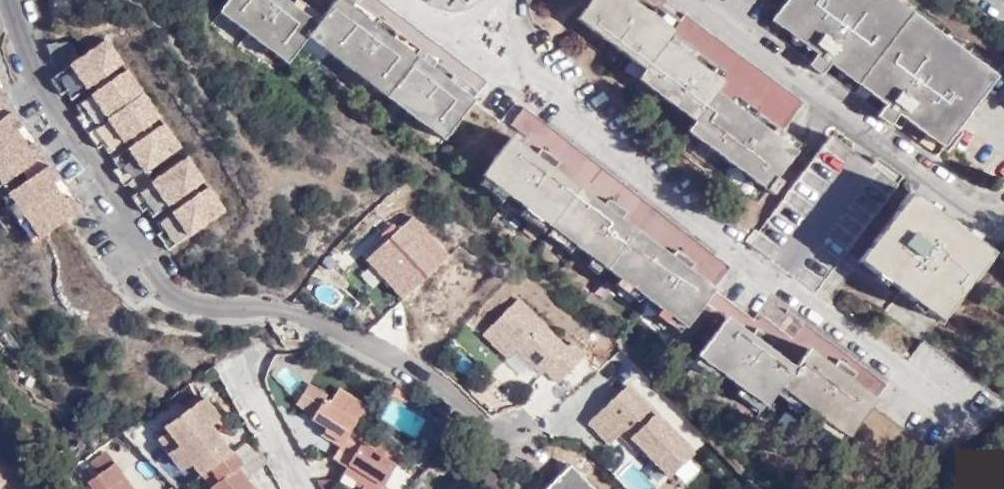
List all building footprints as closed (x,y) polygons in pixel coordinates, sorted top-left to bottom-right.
[(219,11),(285,60),(312,21),(294,7),(300,0),(229,0),(219,11)] [(341,0),(334,0),(305,36),(386,98),(417,56),(391,39),(395,31),(382,21),(378,28),(341,0)] [(634,0),(592,0),(576,22),(640,69),(672,27),(649,11),(654,4),(649,0),(635,0),(634,0)] [(891,0),(782,0),(771,14),(820,52),(812,62),(826,71),(832,62),(857,81),(907,12),(891,0)] [(941,140),(991,73),(913,13),(860,87),(888,105),(880,114),(893,122),(900,113),(941,140)] [(693,55),(672,39),(637,83),(693,125),(724,82),(708,71),(714,65),(698,50),(693,55)] [(93,85),(114,71),(124,64),(108,41),(106,41),(81,58),(60,73),(50,79),(61,95),(66,92),(72,100),(93,85)] [(81,58),(71,44),(47,45),(53,63),(60,73),(81,58)] [(432,75),(418,65),(388,102),(440,138),(470,102),(446,83),(451,77),(437,67),(432,75)] [(87,133),(144,93),(127,69),(118,76),(97,91),(75,105),(81,114),(76,117),(87,133)] [(97,91),(118,76),(114,71),(93,85),(97,91)] [(130,139),(151,124),(161,118),(144,93),(87,133),(98,148),(103,145),(109,154),(130,139)] [(753,122),(719,98),(690,135),(761,189),(793,149),(770,134),(773,124),(758,114),(753,122)] [(23,138),(17,130),(22,126),(12,112),(9,114),(3,106),(0,107),(0,153),(23,138)] [(151,168),(181,147),(165,123),(156,130),(134,144),(113,159),(118,167),(113,171),(124,186),(129,183),(151,168)] [(134,144),(156,130),(151,124),(130,139),(134,144)] [(34,142),(22,125),(22,126),(17,130),(23,138),(28,145),(33,142),(34,143),(34,142)] [(893,183),(826,134),(814,150),(747,241),(783,268),(813,291),(893,183)] [(534,156),(508,137),(478,178),(544,225),(576,183),(553,168),(558,161),(542,149),(534,156)] [(43,157),(34,143),(33,142),(28,145),(23,138),(0,153),(0,179),(3,184),(23,171),(40,159),(43,157)] [(205,181),(188,157),(158,178),(136,193),(131,197),(142,212),(147,209),(153,217),(175,202),(195,188),(205,181)] [(25,215),(60,191),(54,183),(59,180),(59,179),(49,166),(46,168),(40,159),(23,171),(29,179),(10,193),(25,215)] [(158,178),(151,168),(129,183),(136,193),(158,178)] [(71,196),(59,179),(59,180),(54,183),(60,191),(65,199),(70,196),(71,197),(71,196)] [(168,250),(226,211),(209,187),(179,207),(157,222),(162,231),(158,235),(168,250)] [(604,206),(580,187),(551,226),(609,272),(638,230),(620,218),(627,211),(610,199),(604,206)] [(179,207),(199,193),(195,188),(175,202),(179,207)] [(80,210),(71,197),(70,196),(65,199),(60,191),(25,215),(41,238),(80,210)] [(945,222),(904,192),(858,257),(902,291),(937,317),(985,252),(945,222)] [(411,215),(365,258),(403,298),(448,255),(411,215)] [(670,257),(640,234),(613,272),(683,328),(713,288),(687,270),(695,262),(677,249),(670,257)] [(693,265),(713,282),(724,270),(704,253),(693,265)] [(566,347),(517,298),(483,333),(507,357),(516,348),(541,374),(545,370),(557,382),(585,354),(571,341),(566,347)] [(751,338),(727,318),(696,358),(764,408),(791,369),(770,352),(775,343),(758,329),(751,338)] [(833,369),(809,349),(782,390),(845,440),(875,397),(851,381),(858,373),(840,362),(833,369)] [(264,378),(296,393),(308,368),(275,353),(264,378)] [(626,384),(587,421),(609,444),(624,429),(669,476),(693,453),(626,384)] [(391,392),(402,399),(406,392),(394,387),(391,392)] [(359,442),(362,436),(349,427),(364,406),(336,388),(327,403),(321,399),(310,419),(321,427),(319,430),(339,442),(330,456),(344,465),(359,442)] [(194,464),(204,476),(230,456),(234,453),(212,425),(216,422),(211,415),(215,412),(204,398),(166,427),(169,432),(160,439),(172,455),(181,447),(194,464)] [(211,415),(216,422),(220,418),(215,412),(211,415)] [(239,468),(247,478),(265,464),(251,439),(234,453),(243,464),(239,468)] [(341,471),(361,484),(357,488),(378,488),(397,459),(375,444),(372,449),(359,442),(344,465),(341,471)] [(172,455),(185,471),(194,464),(181,447),(172,455)] [(247,478),(243,474),(238,478),(233,472),(239,468),(243,464),(234,453),(230,456),(204,476),(214,488),(213,488),(255,488),(247,478)] [(87,467),(96,478),(113,467),(105,456),(87,467)] [(113,467),(96,478),(82,488),(129,488),(113,467)] [(233,472),(238,478),(243,474),(239,468),(233,472)] [(556,477),(544,488),(568,488),(556,477)]
